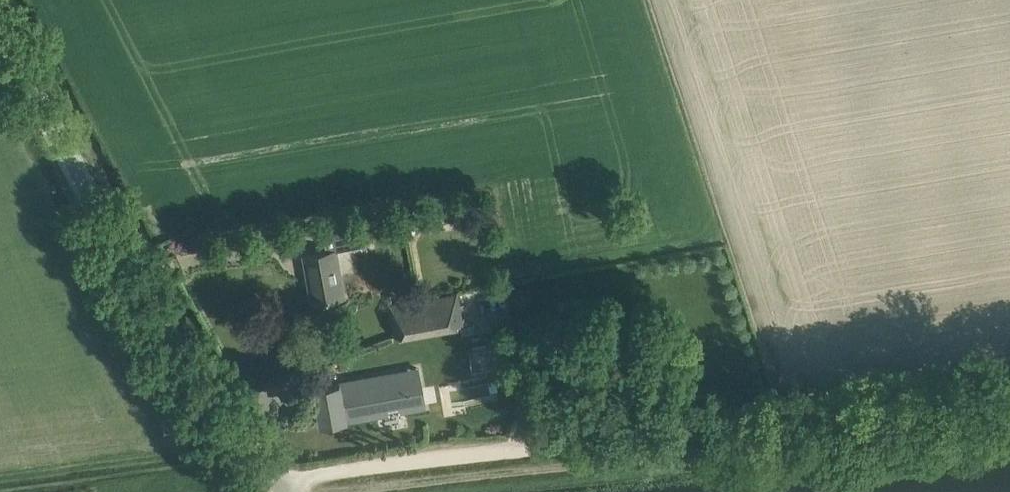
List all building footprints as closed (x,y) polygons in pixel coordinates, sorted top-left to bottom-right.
[(327,251),(304,255),(312,302),(340,297),(334,265),(339,265),(336,249),(366,244),(363,227),(324,234),(327,251)] [(463,324),(458,293),(390,305),(396,336),(463,324)] [(469,351),(472,371),(510,365),(507,345),(469,351)] [(339,383),(315,387),(321,425),(346,421),(422,408),(415,368),(339,382),(339,383)]
